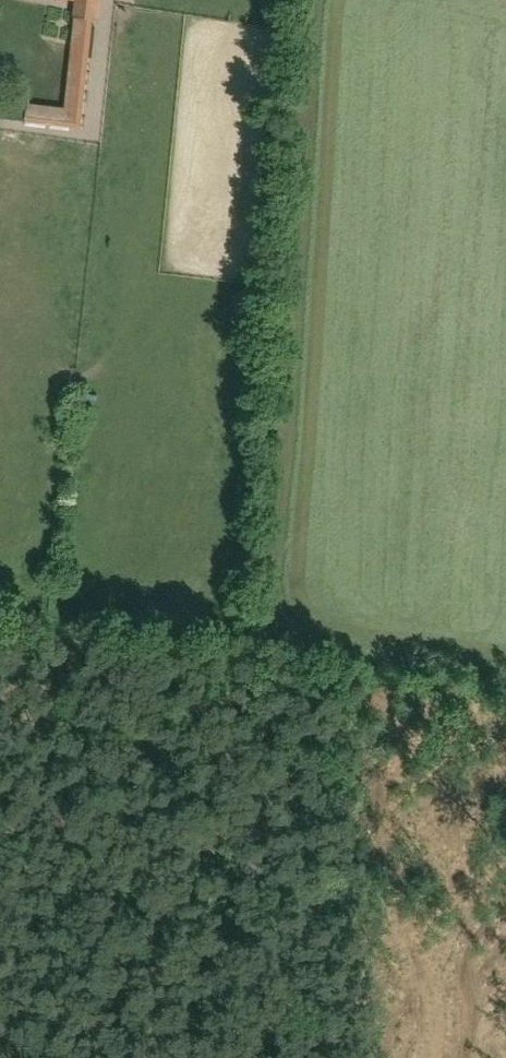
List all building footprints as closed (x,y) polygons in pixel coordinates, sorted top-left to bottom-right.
[(99,0),(73,0),(75,0),(74,16),(79,17),(69,113),(28,109),(27,123),(82,129),(93,18),(97,19),(99,0)]
